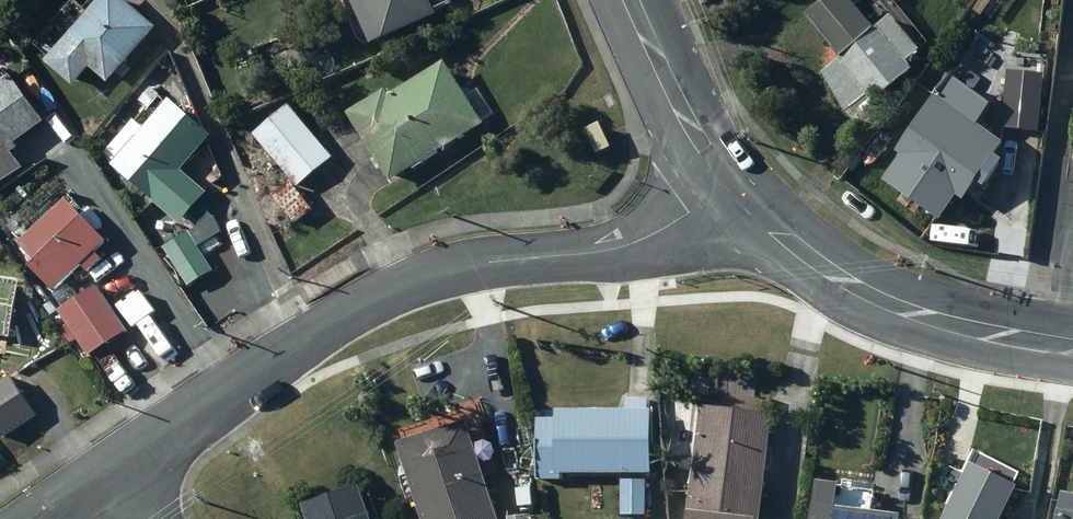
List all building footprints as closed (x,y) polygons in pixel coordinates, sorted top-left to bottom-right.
[(55,65),(82,88),(98,70),(115,85),(163,30),(129,0),(112,0),(55,65)] [(393,41),(446,18),(438,0),(375,0),(393,41)] [(848,59),(830,74),(853,113),(856,110),(872,130),(889,115),(881,105),(921,72),(915,64),(929,53),(900,18),(884,32),(857,0),(836,0),(814,18),(848,59)] [(394,94),(357,116),(398,183),(492,127),(455,65),(397,99),(394,94)] [(27,168),(17,155),(25,150),(22,145),(52,123),(20,79),(15,83),(11,77),(0,85),(0,188),(27,168)] [(1012,82),(1008,131),(1047,135),(1051,86),(1012,82)] [(154,111),(113,158),(121,164),(117,168),(184,226),(212,194),(187,172),(218,136),(179,103),(180,101),(171,93),(166,99),(156,89),(144,103),(154,111)] [(909,158),(973,204),(1014,147),(950,102),(909,158)] [(296,107),(259,137),(303,189),(339,159),(296,107)] [(589,131),(602,156),(618,148),(605,123),(589,131)] [(318,210),(303,192),(288,205),(303,223),(318,210)] [(29,248),(43,264),(37,269),(61,295),(89,269),(94,274),(109,261),(103,255),(114,244),(76,203),(77,202),(69,193),(22,236),(31,246),(29,248)] [(195,233),(170,249),(194,288),(219,272),(195,233)] [(15,341),(24,288),(0,284),(0,338),(15,341)] [(65,314),(95,359),(133,333),(103,289),(65,314)] [(124,310),(139,329),(160,312),(145,293),(124,310)] [(11,451),(43,433),(12,379),(0,386),(0,433),(11,451)] [(543,422),(544,482),(568,482),(568,477),(661,477),(661,413),(656,413),(656,401),(630,401),(630,412),(563,413),(563,422),(543,422)] [(780,418),(708,409),(695,516),(704,517),(704,518),(768,518),(780,418)] [(405,446),(429,518),(506,518),(473,423),(405,446)] [(954,518),(1014,518),(1029,489),(980,465),(954,518)] [(628,482),(628,518),(653,518),(653,482),(628,482)] [(850,488),(827,484),(822,518),(907,518),(879,515),(882,494),(858,491),(855,512),(847,511),(850,488)] [(311,508),(315,518),(376,518),(365,489),(311,508)]
